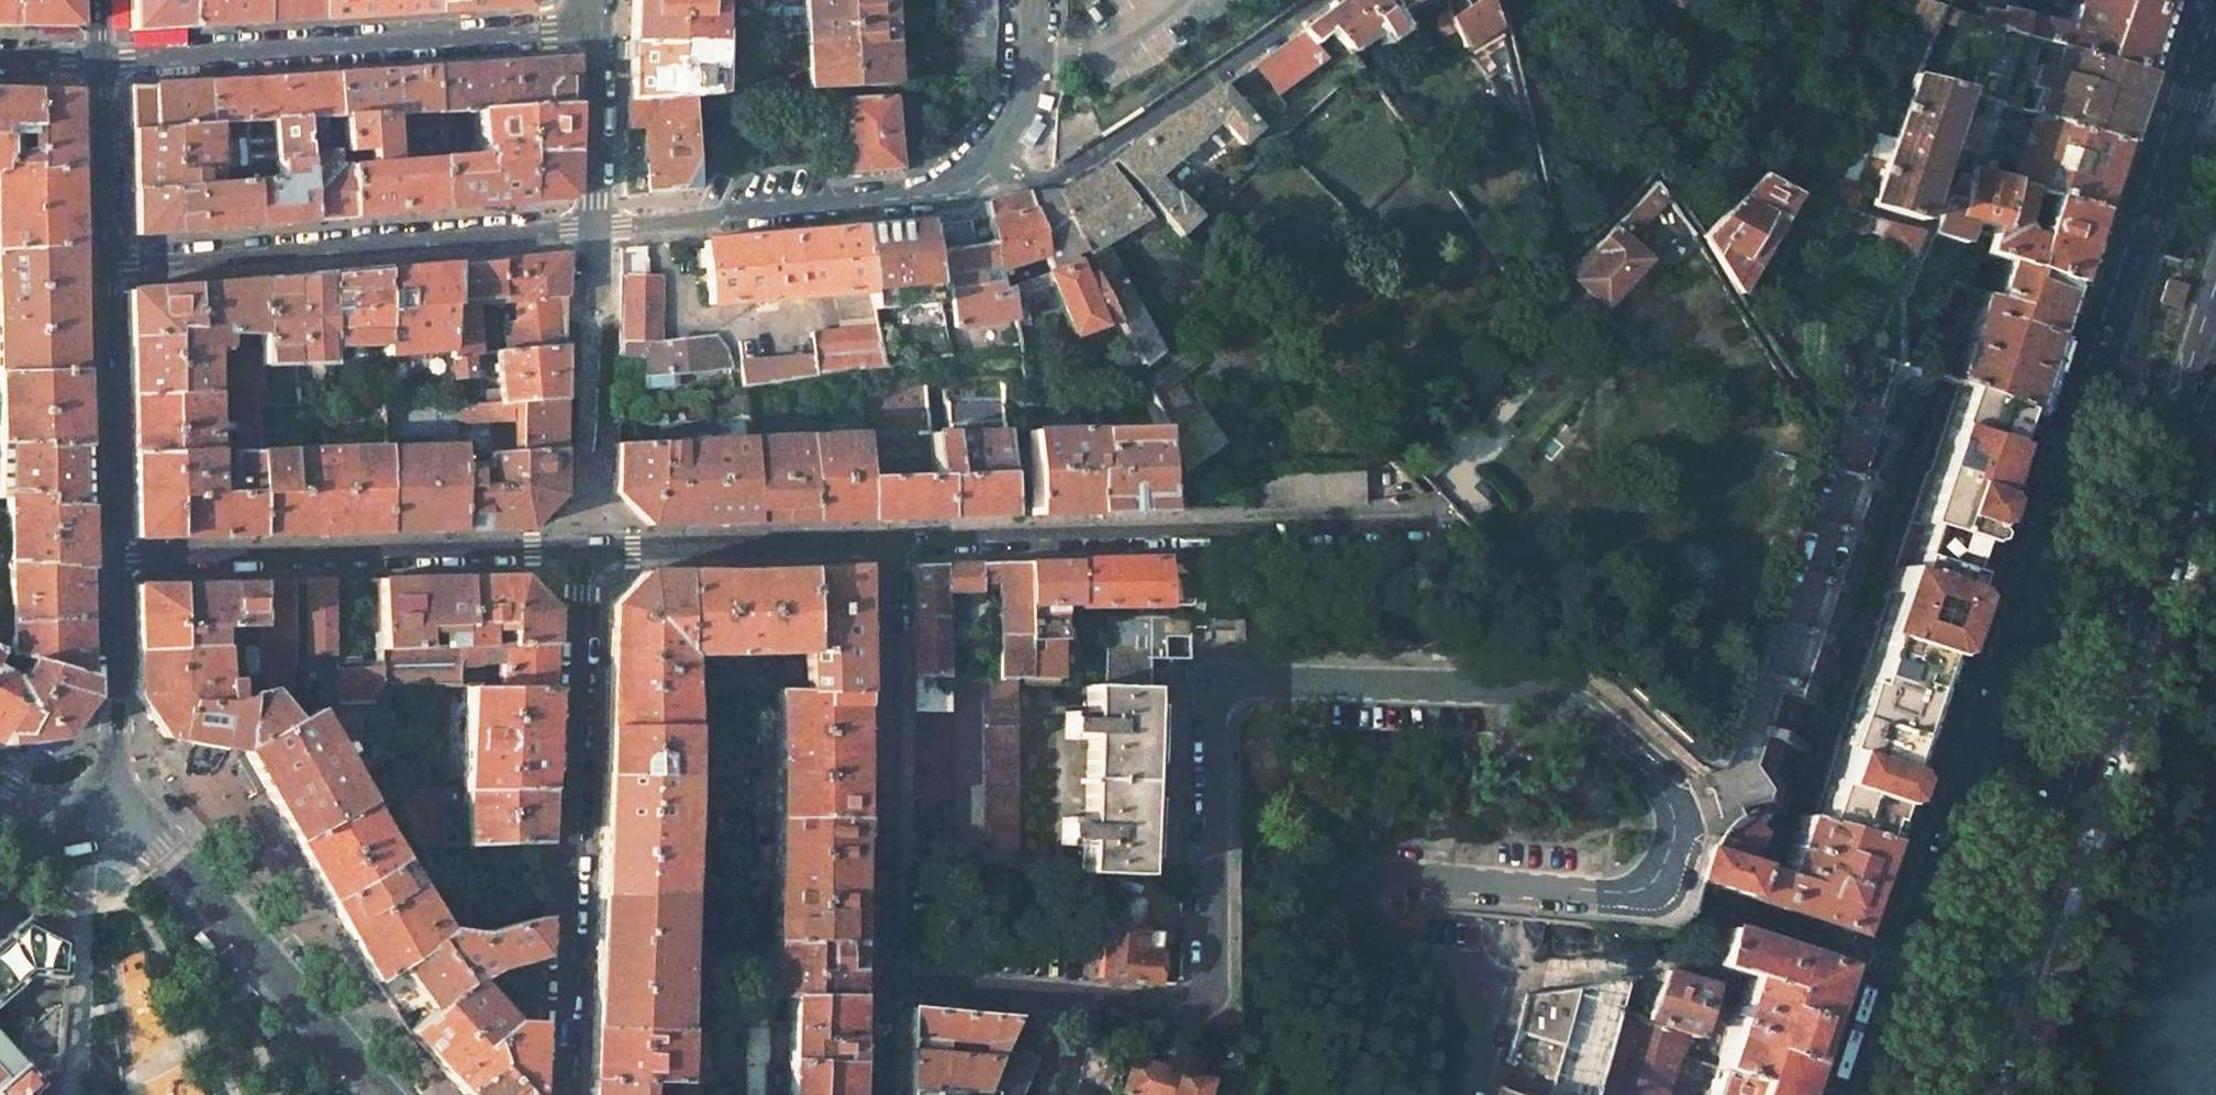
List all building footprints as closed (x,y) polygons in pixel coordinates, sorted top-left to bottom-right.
[(73,27),(73,0),(0,0),(0,25),(8,25),(73,27)] [(129,30),(188,28),(187,0),(128,0),(129,30)] [(188,28),(261,23),(260,0),(187,0),(188,28)] [(261,23),(318,20),(317,0),(261,0),(261,23)] [(318,20),(433,11),(433,0),(317,0),(318,20)] [(433,11),(522,7),(522,0),(433,0),(433,11)] [(629,45),(674,44),(674,36),(716,34),(717,0),(630,0),(630,18),(629,45)] [(760,35),(805,34),(803,0),(759,0),(760,35)] [(805,45),(849,40),(847,0),(803,0),(805,34),(805,45)] [(849,40),(892,36),(890,0),(847,0),(849,40)] [(938,79),(988,76),(995,76),(998,0),(941,0),(938,79)] [(1300,30),(1312,44),(1328,29),(1345,50),(1377,27),(1383,38),(1398,28),(1395,25),(1397,24),(1400,22),(1395,14),(1394,15),(1390,9),(1408,0),(1342,0),(1300,30)] [(1449,8),(1452,17),(1479,0),(1446,0),(1449,8)] [(1499,25),(1490,0),(1479,0),(1452,17),(1458,29),(1464,46),(1499,25)] [(1903,23),(1939,39),(1952,12),(1923,0),(1913,0),(1903,23)] [(1978,20),(2001,28),(2019,34),(2037,40),(2054,45),(2139,73),(2157,18),(2162,4),(2163,0),(2074,0),(2065,27),(2043,20),(2036,18),(2028,16),(2020,13),(2017,12),(1999,6),(1997,14),(1984,10),(1982,9),(1978,20)] [(2034,9),(2037,0),(2006,0),(2034,9)] [(1440,38),(1458,29),(1452,17),(1449,8),(1431,19),(1440,38)] [(1489,51),(1503,42),(1499,25),(1464,46),(1487,78),(1501,68),(1489,51)] [(1265,82),(1312,44),(1300,30),(1250,65),(1265,82)] [(715,61),(716,46),(716,34),(674,36),(674,44),(629,45),(629,51),(627,99),(690,96),(714,94),(715,61)] [(2019,34),(1996,103),(2013,109),(2037,40),(2019,34)] [(892,36),(849,40),(849,48),(892,49),(892,36)] [(849,40),(805,45),(806,62),(850,57),(849,48),(849,40)] [(2039,90),(2031,115),(2115,143),(2124,116),(2139,73),(2054,45),(2047,69),(2033,64),(2026,86),(2039,90)] [(806,62),(808,88),(842,86),(893,82),(892,49),(849,48),(850,57),(806,62)] [(498,107),(572,104),(573,57),(434,67),(436,112),(486,111),(498,107)] [(762,57),(715,61),(714,94),(762,91),(762,57)] [(436,112),(434,67),(391,69),(394,113),(436,112)] [(394,113),(391,69),(378,70),(383,113),(394,113)] [(383,113),(378,70),(335,73),(339,115),(383,113)] [(339,115),(335,73),(205,82),(210,125),(214,124),(229,123),(244,122),(302,118),(339,115)] [(1914,75),(1869,205),(1915,221),(1941,144),(1956,98),(1971,104),(1975,96),(1959,90),(1915,76),(1914,75)] [(205,82),(154,85),(155,128),(210,125),(205,82)] [(155,128),(154,85),(129,86),(130,129),(155,128)] [(1257,127),(1222,86),(1119,159),(1138,185),(1168,223),(1178,234),(1180,232),(1197,217),(1175,192),(1172,195),(1155,176),(1219,119),(1239,144),(1257,127)] [(4,163),(7,156),(6,133),(25,133),(32,133),(31,91),(23,91),(0,90),(0,167),(4,163)] [(76,158),(75,92),(31,91),(32,133),(33,155),(33,161),(33,169),(77,165),(76,158)] [(626,113),(626,127),(640,125),(646,193),(697,189),(696,173),(695,165),(690,96),(627,99),(626,113)] [(848,156),(849,171),(899,167),(898,152),(894,96),(844,100),(848,156)] [(1971,104),(1955,145),(1974,152),(1992,112),(1996,103),(1975,96),(1971,104)] [(524,154),(570,151),(571,129),(572,104),(524,106),(524,148),(524,154)] [(438,160),(440,209),(516,202),(515,160),(482,162),(482,150),(524,148),(524,106),(498,107),(486,111),(478,111),(481,156),(438,160)] [(1055,119),(1051,166),(1102,136),(1089,110),(1055,119)] [(339,115),(351,218),(440,209),(438,160),(392,162),(391,138),(437,137),(436,112),(394,113),(383,113),(339,115)] [(302,118),(311,221),(351,218),(339,115),(302,118)] [(2010,183),(2093,209),(2099,190),(2104,178),(2115,143),(2031,115),(2020,151),(2018,159),(2010,183)] [(249,181),(253,226),(311,221),(302,118),(244,122),(248,165),(249,181)] [(231,166),(248,165),(244,122),(229,123),(231,166)] [(155,128),(130,129),(133,188),(177,185),(174,171),(215,168),(214,124),(210,125),(155,128)] [(626,127),(623,195),(646,193),(640,125),(626,127)] [(515,160),(516,202),(524,202),(524,154),(524,148),(482,150),(482,162),(515,160)] [(524,154),(524,202),(568,199),(570,151),(524,154)] [(7,156),(4,163),(0,167),(0,180),(33,178),(33,169),(33,161),(33,155),(7,156)] [(1776,162),(1761,175),(1773,181),(1785,169),(1778,164),(1776,162)] [(0,180),(0,250),(35,247),(78,245),(77,165),(33,169),(33,178),(0,180)] [(183,186),(186,231),(195,230),(190,185),(216,184),(215,168),(174,171),(177,185),(183,186)] [(1119,188),(1107,168),(1058,192),(1085,251),(1144,215),(1119,188)] [(1930,226),(1927,232),(1960,243),(1967,218),(1990,225),(2004,180),(1994,177),(1981,173),(1972,170),(1967,169),(1965,168),(1962,178),(1953,175),(1942,196),(1930,226)] [(1761,175),(1701,236),(1738,294),(1796,195),(1773,181),(1761,175)] [(1990,225),(1983,251),(1987,253),(2008,259),(2069,281),(2082,242),(2093,209),(2010,183),(2004,180),(1990,225)] [(190,185),(195,230),(253,226),(249,181),(216,184),(190,185)] [(1656,182),(1612,228),(1648,259),(1653,264),(1687,227),(1656,182)] [(183,186),(133,188),(134,236),(186,231),(183,186)] [(1042,253),(1050,271),(1076,262),(1074,255),(1085,251),(1058,192),(1024,193),(985,202),(988,216),(992,241),(998,276),(1007,274),(1005,266),(1042,253)] [(974,244),(970,218),(936,221),(941,250),(943,249),(974,244)] [(1873,219),(1869,233),(1884,239),(1881,248),(1905,255),(1914,232),(1908,230),(1873,219)] [(869,307),(938,301),(931,255),(932,255),(926,222),(856,228),(866,291),(869,307)] [(856,228),(702,241),(708,304),(835,293),(866,291),(856,228)] [(1648,259),(1612,228),(1594,247),(1568,269),(1575,282),(1603,308),(1648,259)] [(974,244),(943,249),(949,291),(950,329),(1013,317),(1008,286),(1000,290),(998,276),(992,241),(974,244)] [(36,302),(36,311),(80,309),(78,245),(35,247),(0,250),(0,304),(36,302)] [(644,246),(620,248),(619,275),(618,324),(618,340),(658,343),(658,341),(661,276),(647,275),(647,260),(644,260),(644,246)] [(1106,248),(1088,258),(1094,273),(1115,317),(1136,365),(1156,351),(1106,248)] [(566,253),(455,263),(451,349),(450,357),(472,354),(477,354),(474,304),(513,302),(564,297),(566,253)] [(1985,294),(1979,311),(2050,336),(2061,305),(2069,281),(2008,259),(1995,298),(1985,294)] [(1082,277),(1076,262),(1050,271),(1048,272),(1052,284),(1072,334),(1115,317),(1094,273),(1082,277)] [(385,355),(451,349),(455,263),(383,269),(385,345),(385,355)] [(329,347),(385,345),(383,269),(327,274),(329,347)] [(1566,292),(1575,282),(1568,269),(1559,276),(1558,277),(1565,290),(1566,292)] [(1025,298),(1052,284),(1048,272),(1021,281),(1008,286),(1013,317),(1015,328),(1030,325),(1025,298)] [(295,364),(329,364),(329,347),(327,274),(260,279),(261,334),(261,348),(261,365),(295,364)] [(2183,283),(2163,277),(2157,298),(2177,304),(2183,283)] [(191,329),(223,328),(224,334),(261,334),(260,279),(192,285),(191,329)] [(191,329),(192,285),(186,286),(185,329),(172,330),(173,339),(128,338),(128,345),(173,345),(213,345),(216,345),(224,345),(224,334),(223,328),(191,329)] [(127,291),(128,338),(173,339),(172,330),(185,329),(186,286),(127,291)] [(866,291),(835,293),(839,331),(872,328),(866,291)] [(503,325),(505,351),(562,344),(564,322),(564,318),(564,297),(513,302),(515,323),(503,325)] [(0,304),(0,318),(80,315),(80,309),(36,311),(36,302),(0,304)] [(894,328),(938,325),(937,305),(892,308),(894,328)] [(1979,311),(1957,378),(1965,381),(2022,407),(2026,408),(2039,369),(2050,336),(1979,311)] [(81,371),(80,315),(0,318),(0,373),(81,371)] [(839,331),(809,333),(810,357),(739,363),(741,387),(747,386),(793,379),(802,377),(811,376),(858,369),(878,365),(872,328),(839,331)] [(658,343),(618,340),(617,355),(640,356),(637,377),(728,369),(723,349),(713,335),(658,341),(658,343)] [(499,389),(500,403),(518,401),(560,398),(561,371),(562,344),(505,351),(496,352),(499,389)] [(128,345),(129,395),(174,393),(173,345),(128,345)] [(213,391),(213,345),(173,345),(174,393),(213,391)] [(238,348),(239,390),(256,390),(262,389),(261,365),(261,348),(238,348)] [(1189,348),(1144,380),(1152,399),(1165,427),(1184,468),(1221,443),(1183,379),(1180,374),(1198,362),(1189,348)] [(474,377),(472,354),(450,357),(450,380),(474,377)] [(1941,370),(1944,357),(1937,355),(1934,366),(1941,370)] [(927,385),(859,402),(859,406),(861,432),(864,519),(931,518),(938,517),(1005,515),(1003,432),(994,368),(945,381),(948,432),(930,433),(927,385)] [(40,426),(40,435),(83,436),(81,371),(0,373),(0,427),(40,426)] [(811,376),(802,377),(804,408),(813,408),(811,376)] [(802,377),(793,379),(795,409),(804,408),(802,377)] [(1965,381),(1816,820),(1829,824),(1874,836),(1881,818),(1886,820),(1895,794),(1888,791),(1892,779),(1899,782),(1906,761),(1924,709),(1917,707),(1921,696),(1928,698),(1958,611),(1950,609),(1955,595),(1962,598),(1972,569),(1966,567),(1946,561),(1956,531),(1976,537),(1982,539),(1998,490),(2002,480),(1997,478),(2000,467),(2006,469),(2015,441),(2010,440),(2022,407),(1965,381)] [(706,417),(710,440),(749,438),(748,411),(747,386),(741,387),(730,389),(710,390),(710,392),(702,394),(706,417)] [(486,390),(487,404),(500,403),(499,389),(486,390)] [(239,390),(236,390),(237,451),(258,451),(256,409),(256,390),(239,390)] [(174,393),(129,395),(130,454),(214,451),(214,431),(213,391),(174,393)] [(647,425),(706,417),(702,394),(649,403),(647,425)] [(517,420),(515,453),(559,452),(560,415),(560,398),(518,401),(517,420)] [(459,421),(488,420),(517,420),(518,401),(500,403),(487,404),(460,406),(459,421)] [(488,420),(488,454),(515,453),(517,420),(488,420)] [(0,427),(0,442),(43,442),(43,448),(83,445),(83,436),(40,435),(40,426),(0,427)] [(1081,429),(1030,430),(1031,515),(1161,511),(1159,427),(1159,426),(1156,426),(1098,428),(1081,429)] [(861,432),(811,435),(813,477),(805,478),(806,521),(864,519),(861,432)] [(796,435),(749,438),(751,522),(797,521),(796,435)] [(796,435),(797,521),(806,521),(805,478),(813,477),(811,435),(804,435),(796,435)] [(1451,458),(1429,437),(1406,462),(1427,483),(1451,458)] [(710,440),(615,443),(614,464),(613,491),(646,525),(751,522),(749,438),(710,440)] [(83,445),(43,448),(43,442),(0,442),(0,493),(45,497),(44,505),(85,508),(84,477),(83,445)] [(458,445),(384,447),(383,532),(524,529),(557,496),(559,452),(515,453),(488,454),(488,467),(476,467),(474,469),(474,485),(460,486),(460,455),(458,455),(458,445)] [(326,449),(258,451),(256,535),(383,532),(384,447),(326,449)] [(176,537),(174,480),(215,478),(214,465),(214,451),(130,454),(132,538),(154,537),(176,537)] [(184,537),(256,535),(258,451),(237,451),(233,451),(233,466),(233,492),(215,493),(182,493),(184,537)] [(214,465),(233,466),(233,451),(214,451),(214,465)] [(1997,478),(2002,480),(2004,474),(2006,469),(2000,467),(1997,478)] [(1326,471),(1288,473),(1250,474),(1251,508),(1289,507),(1327,506),(1365,504),(1364,470),(1326,471)] [(215,493),(215,478),(174,480),(176,537),(184,537),(182,493),(215,493)] [(85,517),(85,508),(44,505),(45,497),(0,493),(0,498),(5,498),(5,510),(85,517)] [(4,528),(4,559),(6,560),(86,573),(85,545),(85,517),(5,510),(4,528)] [(1946,561),(1966,567),(1976,537),(1956,531),(1946,561)] [(1813,698),(1855,540),(1836,535),(1825,576),(1804,571),(1761,733),(1774,736),(1786,691),(1813,698)] [(1077,605),(1190,605),(1192,557),(1077,560),(1077,603),(1077,605)] [(87,614),(86,573),(6,560),(7,605),(10,605),(10,621),(87,619),(87,614)] [(1077,560),(1026,562),(1025,678),(1058,679),(1059,638),(1062,638),(1061,603),(1077,603),(1077,560)] [(915,565),(914,676),(946,676),(945,608),(945,591),(955,591),(981,591),(981,585),(999,584),(997,678),(1017,678),(1025,678),(1026,562),(915,565)] [(860,566),(804,567),(803,610),(859,609),(860,566)] [(803,650),(803,610),(804,567),(747,569),(747,652),(753,652),(803,650)] [(683,571),(685,654),(732,653),(733,612),(741,612),(740,569),(683,571)] [(747,569),(740,569),(741,612),(733,612),(732,653),(747,652),(747,569)] [(642,572),(609,605),(608,638),(604,728),(687,727),(686,667),(685,654),(683,571),(642,572)] [(507,624),(508,647),(551,646),(552,609),(520,575),(472,576),(475,625),(487,624),(507,624)] [(444,647),(479,647),(488,647),(487,624),(475,625),(472,576),(465,577),(468,625),(443,626),(444,647)] [(379,648),(381,648),(425,648),(424,626),(443,626),(468,625),(465,577),(378,579),(379,648)] [(334,653),(334,580),(306,581),(308,655),(334,655),(334,653)] [(259,626),(259,646),(259,662),(258,675),(270,690),(278,699),(292,689),(290,581),(259,582),(259,626)] [(259,626),(259,582),(217,583),(185,584),(185,628),(218,627),(259,626)] [(177,649),(175,584),(154,585),(133,585),(134,611),(135,650),(177,649)] [(218,627),(185,628),(185,584),(175,584),(177,649),(219,647),(218,627)] [(955,608),(955,591),(945,591),(945,608),(955,608)] [(1950,609),(1958,611),(1960,605),(1962,598),(1955,595),(1950,609)] [(803,650),(804,691),(858,691),(859,609),(803,610),(803,650)] [(1190,616),(1107,616),(1107,632),(1106,640),(1076,640),(1076,647),(1076,679),(1076,681),(1090,682),(1104,683),(1147,685),(1148,685),(1187,687),(1188,659),(1189,632),(1190,616)] [(1107,616),(1076,616),(1076,640),(1106,640),(1107,632),(1107,616)] [(87,623),(87,619),(10,621),(11,632),(11,636),(8,636),(9,653),(29,658),(41,661),(88,676),(87,623)] [(11,632),(10,621),(0,621),(0,632),(11,632)] [(243,646),(245,678),(258,675),(259,662),(259,646),(243,646)] [(478,663),(477,686),(549,687),(549,680),(551,646),(508,647),(488,647),(479,647),(478,663)] [(225,679),(222,647),(219,647),(177,649),(135,650),(136,695),(163,737),(178,740),(187,703),(182,685),(225,681),(225,679)] [(435,685),(437,664),(438,647),(425,648),(381,648),(381,661),(380,683),(435,685)] [(437,664),(478,663),(479,647),(444,647),(438,647),(437,664)] [(22,672),(29,658),(9,653),(0,651),(0,663),(22,672)] [(346,653),(334,653),(334,663),(346,662),(346,653)] [(88,676),(41,661),(29,658),(22,672),(16,682),(0,673),(0,742),(59,736),(89,696),(88,676)] [(334,663),(333,703),(380,702),(380,683),(381,661),(370,661),(346,662),(334,663)] [(241,679),(244,696),(270,690),(258,675),(245,678),(241,679)] [(948,711),(948,677),(946,676),(914,676),(914,710),(948,711)] [(1016,850),(1017,678),(997,678),(986,677),(984,851),(1016,850)] [(227,700),(225,681),(182,685),(187,703),(178,740),(185,741),(195,700),(227,700)] [(1084,845),(1083,871),(1108,874),(1141,877),(1148,685),(1147,685),(1104,683),(1090,682),(1089,713),(1067,711),(1066,739),(1087,740),(1086,779),(1081,779),(1081,784),(1086,784),(1085,818),(1063,818),(1062,844),(1084,845)] [(467,686),(463,788),(545,789),(547,738),(549,687),(477,686),(467,686)] [(227,700),(195,700),(185,741),(243,751),(296,721),(280,702),(278,699),(270,690),(244,696),(227,700)] [(777,690),(775,818),(857,819),(858,691),(804,691),(777,690)] [(1917,707),(1924,709),(1926,702),(1928,698),(1921,696),(1917,707)] [(948,711),(914,710),(914,751),(913,835),(916,836),(946,837),(948,711)] [(335,747),(314,711),(296,721),(243,751),(294,842),(365,800),(340,755),(347,751),(342,743),(335,747)] [(686,774),(687,727),(604,728),(603,767),(602,774),(686,774)] [(751,760),(752,785),(762,785),(762,759),(751,760)] [(425,768),(399,769),(404,782),(397,782),(399,787),(425,787),(425,768)] [(682,897),(686,774),(602,774),(600,835),(597,895),(682,897)] [(1888,791),(1895,794),(1897,788),(1899,782),(1892,779),(1888,791)] [(442,825),(464,825),(463,788),(430,787),(425,787),(399,787),(414,840),(442,841),(442,825)] [(464,825),(463,841),(469,841),(481,842),(543,843),(543,836),(545,789),(463,788),(464,825)] [(402,862),(365,800),(294,842),(329,904),(402,862)] [(1752,865),(1741,895),(1848,932),(1849,931),(1866,880),(1881,838),(1874,836),(1829,824),(1816,820),(1801,814),(1792,845),(1790,850),(1786,861),(1782,873),(1752,865)] [(1773,816),(1768,823),(1783,828),(1779,840),(1786,842),(1792,845),(1801,814),(1773,816)] [(1741,895),(1752,865),(1748,864),(1744,862),(1758,839),(1760,836),(1762,836),(1768,823),(1773,816),(1732,817),(1729,818),(1726,820),(1721,825),(1716,832),(1713,838),(1707,848),(1706,847),(1695,879),(1709,884),(1741,895)] [(775,884),(774,940),(856,941),(857,819),(775,818),(775,873),(775,884)] [(1748,864),(1752,865),(1782,873),(1786,861),(1765,854),(1768,843),(1758,839),(1744,862),(1748,864)] [(448,896),(458,910),(482,893),(481,881),(469,841),(463,841),(442,841),(414,840),(417,849),(434,874),(448,896)] [(492,877),(481,842),(469,841),(481,881),(492,877)] [(416,886),(434,874),(417,849),(402,862),(416,886)] [(402,862),(329,904),(369,973),(394,955),(392,952),(422,930),(425,934),(439,925),(416,886),(402,862)] [(680,955),(682,897),(597,895),(595,956),(592,1024),(677,1026),(679,971),(680,955)] [(435,906),(445,920),(458,910),(448,896),(435,906)] [(26,919),(69,941),(71,914),(46,902),(43,904),(26,919)] [(494,968),(539,954),(540,917),(471,934),(444,928),(442,930),(434,938),(464,985),(473,978),(481,974),(494,968)] [(32,973),(66,976),(69,941),(26,919),(0,942),(0,1002),(32,973)] [(394,955),(369,973),(374,981),(434,938),(442,930),(439,925),(425,934),(422,930),(392,952),(394,955)] [(1140,929),(1104,926),(1101,953),(1099,978),(1155,983),(1158,953),(1156,953),(1158,932),(1140,931),(1140,929)] [(1716,1067),(1753,1079),(1748,1094),(1793,1094),(1812,1040),(1837,966),(1726,927),(1714,965),(1748,976),(1736,1009),(1728,1007),(1726,1014),(1734,1016),(1716,1067)] [(374,981),(406,1030),(464,985),(434,938),(374,981)] [(774,940),(773,995),(791,995),(855,996),(856,941),(774,940)] [(1643,1020),(1683,1031),(1693,1035),(1709,986),(1707,986),(1665,970),(1643,1020)] [(700,997),(714,997),(715,972),(700,972),(700,997)] [(1544,1094),(1593,1094),(1594,1094),(1591,1093),(1617,1010),(1629,975),(1619,976),(1580,986),(1560,1045),(1544,1094)] [(499,1008),(473,978),(464,985),(406,1030),(452,1082),(485,1047),(510,1020),(499,1008)] [(1513,1030),(1560,1045),(1580,986),(1570,988),(1524,994),(1513,1030)] [(768,995),(751,995),(746,995),(746,1028),(743,1028),(743,1094),(768,1094),(766,1066),(770,1057),(768,995)] [(788,1094),(853,1094),(855,996),(791,995),(790,1041),(788,1094)] [(512,1001),(499,1008),(510,1020),(536,1021),(536,1004),(512,1001)] [(957,1092),(984,1092),(1002,1048),(1016,1017),(910,1007),(909,1091),(957,1092)] [(60,1009),(51,1008),(31,1025),(29,1053),(10,1051),(0,1040),(0,1094),(39,1094),(40,1085),(39,1083),(44,1078),(50,1073),(58,1074),(59,1053),(56,1052),(60,1009)] [(1593,1094),(1662,1094),(1675,1054),(1683,1031),(1643,1020),(1642,1023),(1626,1014),(1617,1010),(1591,1093),(1594,1094),(1593,1094)] [(462,1092),(464,1094),(533,1094),(536,1021),(510,1020),(485,1047),(490,1068),(462,1092)] [(678,1081),(679,1026),(677,1026),(592,1024),(590,1068),(590,1078),(644,1080),(657,1080),(678,1081)] [(1675,1054),(1685,1059),(1685,1058),(1693,1035),(1683,1031),(1675,1054)] [(1118,1081),(1126,1055),(1086,1043),(1076,1077),(1110,1087),(1112,1079),(1118,1081)] [(462,1092),(490,1068),(485,1047),(452,1082),(462,1092)] [(1002,1048),(984,1092),(983,1094),(1016,1094),(1030,1060),(1003,1049),(1002,1048)] [(1133,1058),(1123,1091),(1135,1094),(1204,1094),(1208,1079),(1133,1058)] [(1753,1079),(1716,1067),(1706,1094),(1748,1094),(1753,1079)] [(644,1080),(590,1078),(589,1092),(589,1094),(643,1094),(644,1080)] [(657,1080),(644,1080),(643,1094),(655,1094),(657,1080)] [(697,1082),(682,1081),(680,1094),(696,1094),(697,1082)]
